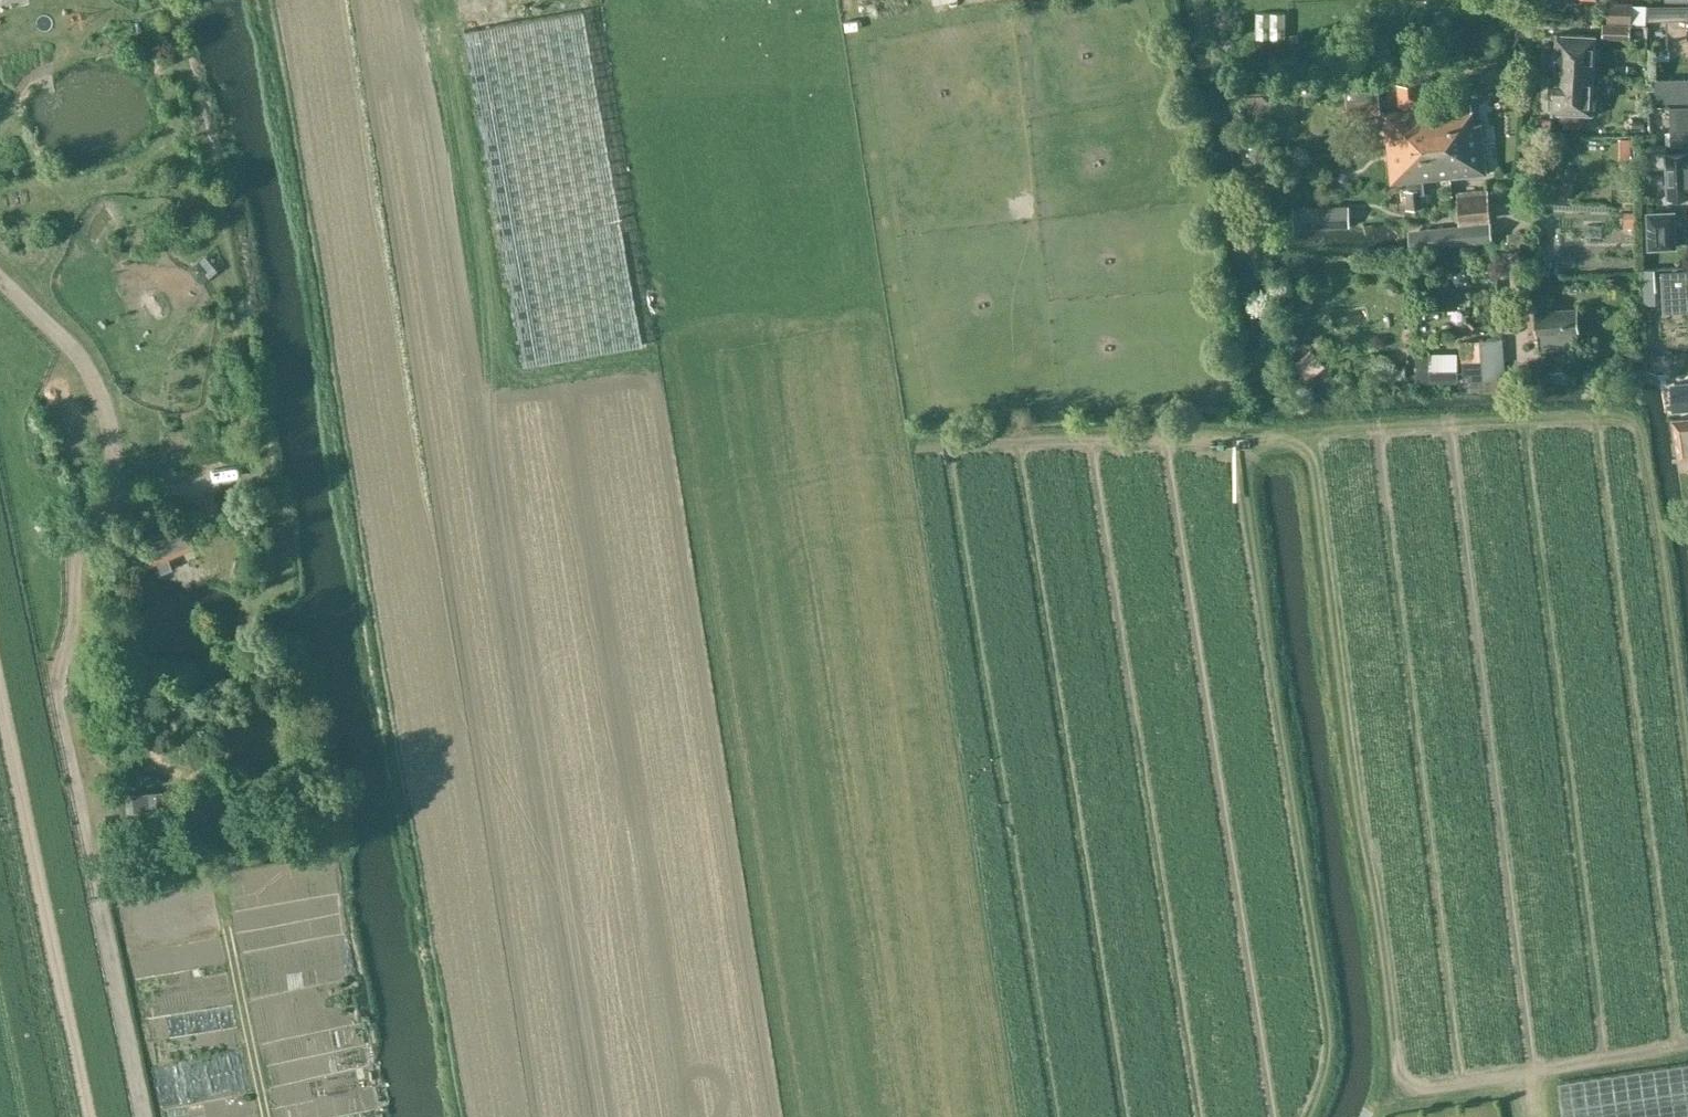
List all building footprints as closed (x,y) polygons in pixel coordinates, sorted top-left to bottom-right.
[(1630,24),(1631,3),(1607,2),(1606,23),(1630,24)] [(1661,4),(1662,19),(1687,19),(1687,13),(1687,4),(1661,4)] [(523,366),(641,345),(582,10),(464,30),(523,366)] [(1629,32),(1630,25),(1608,24),(1607,38),(1629,39),(1629,32)] [(1555,73),(1594,75),(1596,35),(1557,33),(1555,73)] [(1347,80),(1369,78),(1368,69),(1346,72),(1347,80)] [(1593,115),(1594,75),(1555,73),(1553,112),(1561,113),(1560,122),(1564,126),(1579,127),(1583,123),(1584,114),(1593,115)] [(1403,110),(1384,112),(1391,182),(1408,180),(1409,189),(1407,190),(1409,208),(1423,207),(1420,179),(1486,173),(1481,123),(1473,123),(1471,103),(1419,109),(1419,102),(1421,102),(1419,81),(1397,83),(1400,104),(1402,104),(1403,110)] [(1348,117),(1380,114),(1377,83),(1345,87),(1348,117)] [(1670,108),(1670,146),(1687,146),(1687,107),(1670,108)] [(1666,154),(1667,197),(1687,197),(1687,153),(1666,154)] [(1458,197),(1459,222),(1490,219),(1488,194),(1458,197)] [(1661,212),(1647,213),(1649,248),(1675,247),(1674,229),(1661,230),(1661,212)] [(1446,227),(1419,229),(1421,247),(1492,241),(1491,227),(1447,231),(1446,227)] [(1662,276),(1664,312),(1687,311),(1687,274),(1662,276)] [(1539,347),(1578,344),(1576,308),(1536,311),(1539,347)] [(1480,340),(1481,360),(1463,362),(1464,381),(1483,380),(1484,389),(1506,387),(1505,378),(1502,338),(1480,340)] [(1480,340),(1461,342),(1463,362),(1481,360),(1480,340)] [(1309,387),(1326,371),(1309,353),(1293,369),(1309,387)] [(1674,383),(1676,409),(1687,408),(1687,382),(1674,383)] [(1671,419),(1677,460),(1687,459),(1687,418),(1671,419)] [(1557,1083),(1562,1116),(1687,1116),(1687,1064),(1557,1083)]
